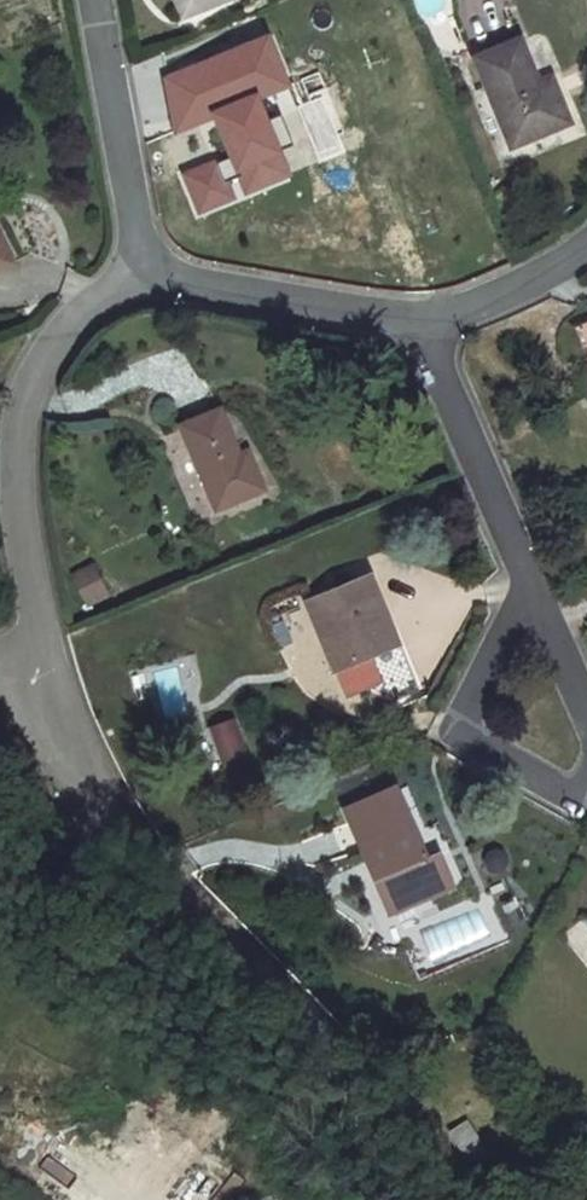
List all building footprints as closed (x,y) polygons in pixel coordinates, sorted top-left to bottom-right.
[(188,18),(231,0),(181,0),(188,18)] [(289,176),(277,148),(292,142),(280,111),(265,117),(255,94),(271,88),(264,72),(280,66),(268,38),(168,80),(176,121),(226,113),(235,135),(226,139),(233,158),(187,178),(201,213),(233,200),(227,185),(242,178),(248,193),(289,176)] [(500,53),(466,66),(502,155),(549,137),(536,105),(522,110),(500,53)] [(264,72),(271,88),(286,81),(280,66),(264,72)] [(226,113),(176,121),(178,131),(217,120),(226,139),(235,135),(226,113)] [(11,268),(0,237),(0,273),(11,268)] [(572,334),(586,370),(586,328),(572,334)] [(176,433),(213,516),(261,496),(244,458),(235,463),(215,417),(176,433)] [(104,601),(93,574),(74,581),(84,609),(104,601)] [(297,605),(326,674),(343,666),(363,712),(401,695),(363,609),(372,606),(360,580),(297,605)] [(236,742),(213,746),(219,776),(243,771),(236,742)] [(340,824),(373,905),(392,897),(401,918),(447,900),(434,867),(419,874),(390,803),(340,824)] [(373,905),(382,925),(401,918),(392,897),(373,905)] [(471,1120),(448,1127),(457,1157),(480,1150),(471,1120)]
